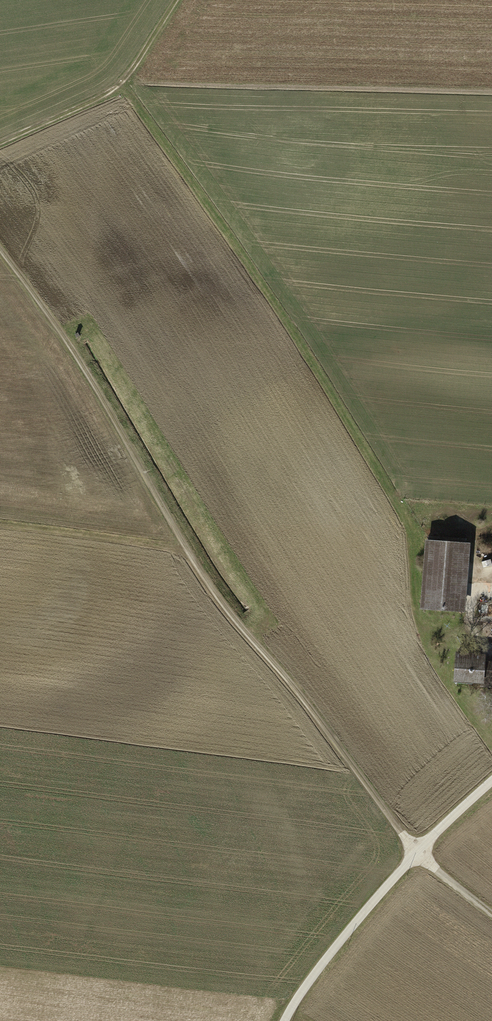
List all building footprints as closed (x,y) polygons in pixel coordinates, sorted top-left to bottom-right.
[(470,543),(425,540),(419,609),(464,612),(470,543)] [(485,661),(486,654),(456,652),(454,682),(491,685),(491,662),(485,661)]
